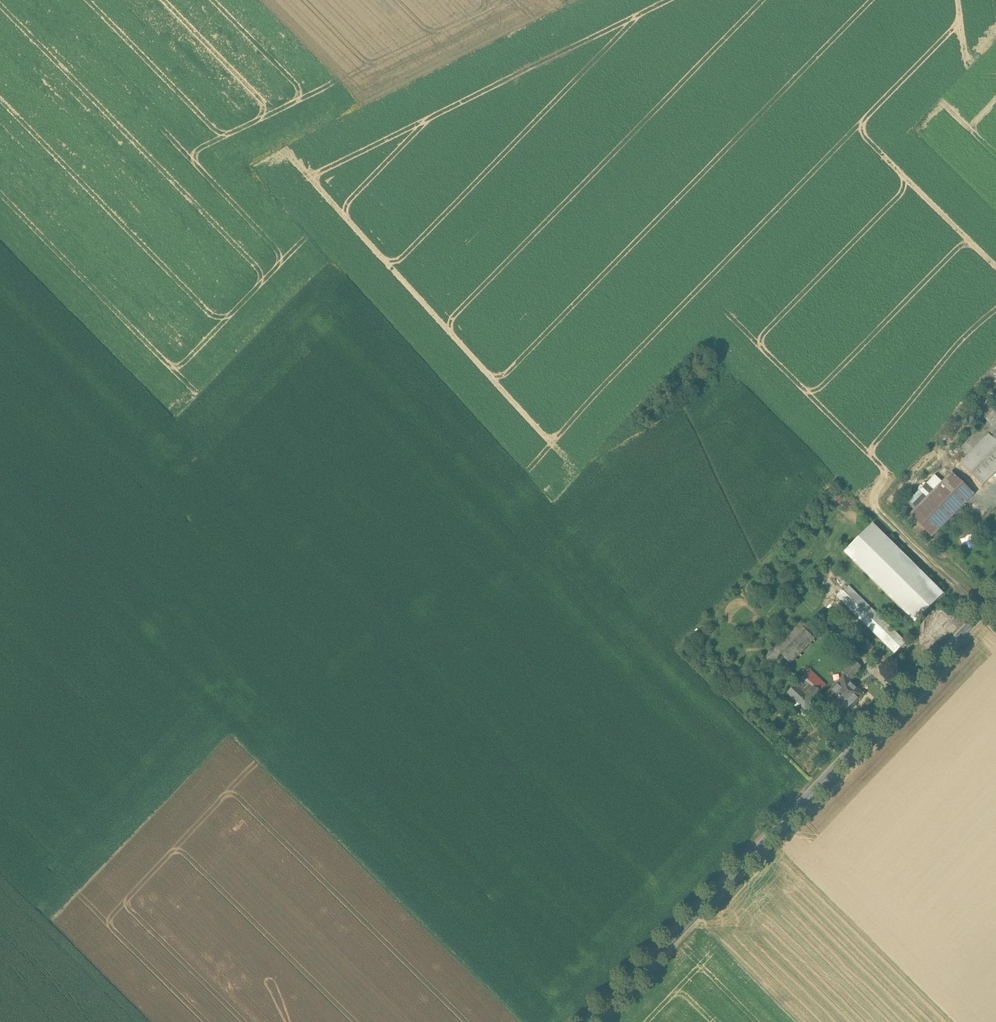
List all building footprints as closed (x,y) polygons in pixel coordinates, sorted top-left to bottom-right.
[(957,453),(964,460),(960,464),(982,486),(995,472),(995,409),(986,419),(988,421),(957,453)] [(951,472),(910,515),(932,537),(974,495),(951,472)] [(943,595),(872,524),(844,553),(915,623),(943,595)] [(905,643),(848,586),(837,598),(894,654),(905,643)] [(797,623),(760,662),(767,670),(782,655),(789,663),(819,632),(808,621),(801,627),(797,623)] [(854,661),(843,673),(849,679),(850,679),(861,667),(854,661)] [(826,685),(810,669),(804,676),(819,691),(826,685)] [(814,686),(805,695),(795,685),(787,693),(805,711),(821,694),(825,697),(819,691),(804,676),(803,676),(814,686)] [(803,676),(795,685),(805,695),(814,686),(803,676)] [(847,682),(843,678),(825,697),(824,698),(843,716),(862,695),(848,681),(850,679),(849,679),(847,682)]
